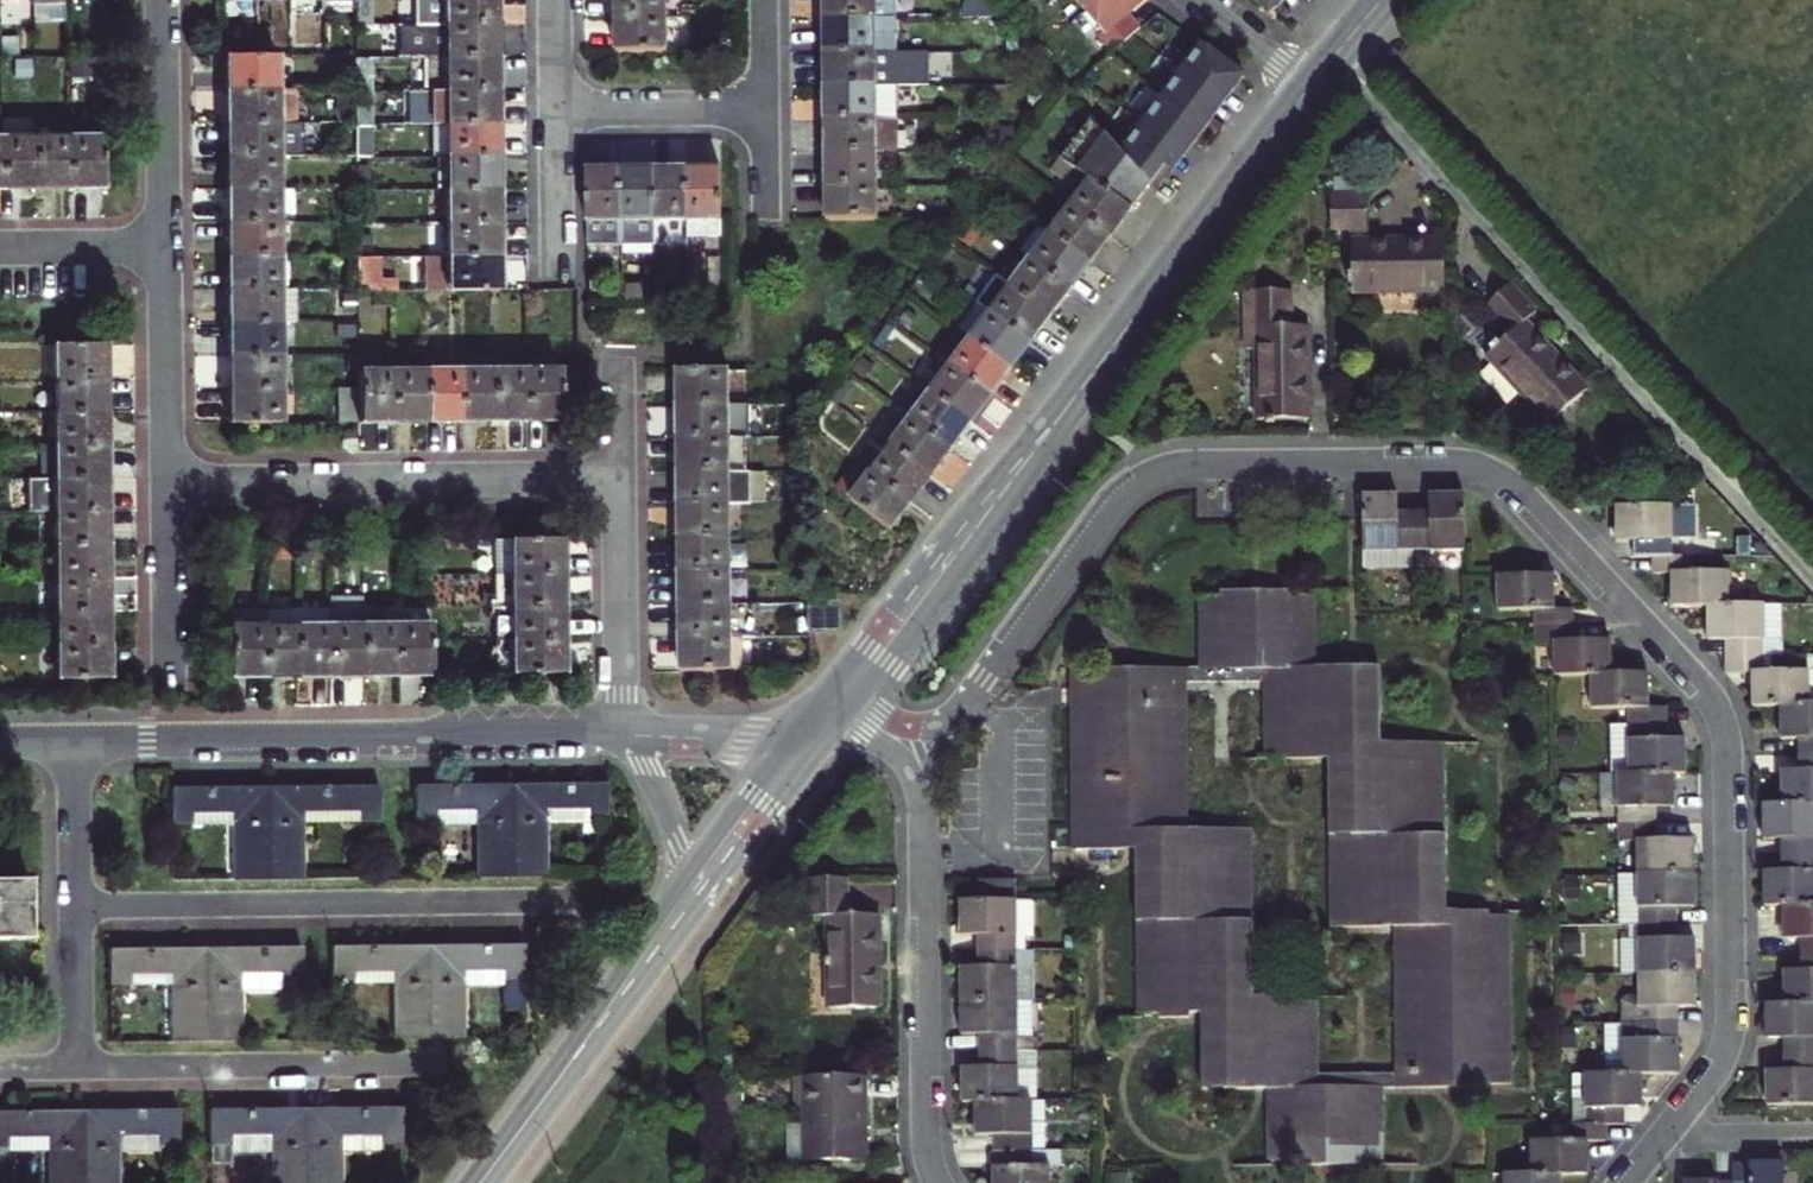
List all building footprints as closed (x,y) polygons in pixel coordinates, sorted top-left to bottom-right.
[(66,0),(33,0),(33,2),(33,28),(67,27),(66,0)] [(444,26),(493,26),(493,0),(444,0),(444,26)] [(619,19),(669,18),(669,0),(618,0),(619,19)] [(826,4),(826,19),(898,18),(898,0),(826,0),(826,4)] [(1096,0),(1079,0),(1086,8),(1096,0)] [(1086,8),(1100,24),(1093,30),(1112,50),(1141,26),(1131,13),(1146,0),(1096,0),(1086,8)] [(1280,1),(1282,0),(1256,0),(1267,13),(1271,10),(1280,1)] [(1280,1),(1271,10),(1286,16),(1290,13),(1280,1)] [(619,19),(619,53),(669,53),(669,18),(619,19)] [(898,18),(826,19),(826,40),(826,51),(898,51),(898,18)] [(400,59),(426,59),(493,58),(493,26),(444,26),(400,27),(400,59)] [(1243,74),(1200,41),(1190,54),(1181,66),(1223,99),(1232,88),(1240,78),(1243,74)] [(1190,54),(1184,49),(1175,61),(1181,66),(1190,54)] [(898,51),(826,51),(826,68),(827,85),(898,84),(902,84),(901,67),(898,67),(898,51)] [(493,58),(426,59),(427,94),(494,93),(493,58)] [(224,62),(224,97),(274,96),(274,61),(257,61),(224,62)] [(1171,79),(1181,66),(1175,61),(1165,74),(1171,79)] [(1181,66),(1171,79),(1159,94),(1202,127),(1204,124),(1212,115),(1223,99),(1181,66)] [(1244,97),(1247,92),(1240,78),(1232,88),(1244,97)] [(1064,83),(1028,130),(1076,167),(1089,176),(1128,206),(1148,181),(1119,147),(1064,83)] [(898,84),(827,85),(827,106),(827,117),(897,117),(898,117),(898,84)] [(494,93),(427,94),(422,94),(423,126),(446,126),(494,125),(494,93)] [(1202,127),(1159,94),(1149,108),(1139,120),(1182,153),(1192,140),(1200,130),(1202,127)] [(274,96),(224,97),(224,130),(274,129),(274,96)] [(1149,108),(1143,103),(1133,116),(1139,120),(1149,108)] [(1223,123),(1212,115),(1204,124),(1220,128),(1223,123)] [(1133,116),(1124,128),(1130,133),(1139,120),(1133,116)] [(897,117),(827,117),(827,136),(827,151),(878,151),(897,151),(897,117)] [(1139,120),(1130,133),(1119,147),(1148,181),(1162,162),(1171,168),(1182,153),(1139,120)] [(494,125),(446,126),(446,158),(494,158),(494,125)] [(274,129),(224,130),(225,161),(275,160),(274,129)] [(1204,149),(1207,144),(1200,130),(1192,140),(1204,149)] [(35,139),(0,139),(0,160),(0,191),(35,190),(35,139)] [(68,139),(35,139),(35,190),(69,190),(68,139)] [(100,190),(99,139),(68,139),(69,190),(100,190)] [(878,151),(827,151),(827,170),(827,184),(878,183),(897,183),(897,168),(878,168),(878,151)] [(446,158),(435,158),(435,192),(446,192),(446,158)] [(494,158),(446,158),(446,192),(495,192),(494,158)] [(275,160),(225,161),(225,194),(275,194),(275,160)] [(1171,168),(1162,162),(1148,181),(1155,189),(1171,168)] [(1076,167),(1057,192),(1070,201),(1089,176),(1076,167)] [(624,173),(589,173),(590,236),(624,236),(624,222),(624,173)] [(657,221),(656,173),(624,173),(624,222),(657,221)] [(689,173),(656,173),(657,221),(689,221),(689,173)] [(689,221),(724,221),(724,173),(689,173),(689,221)] [(1109,231),(1128,206),(1089,176),(1070,201),(1109,231)] [(878,183),(827,184),(827,203),(827,220),(878,220),(878,183)] [(495,192),(446,192),(446,225),(495,225),(495,192)] [(275,194),(225,194),(225,228),(276,228),(275,194)] [(1367,197),(1327,197),(1328,229),(1351,229),(1351,275),(1347,275),(1347,285),(1351,285),(1351,293),(1443,293),(1443,241),(1406,241),(1406,233),(1395,233),(1395,239),(1367,239),(1367,197)] [(1109,231),(1070,201),(1049,229),(1089,258),(1109,231)] [(1028,257),(1067,286),(1089,258),(1049,229),(1037,220),(1016,248),(1028,257)] [(657,221),(624,222),(624,236),(657,235),(657,221)] [(495,225),(446,225),(446,258),(495,258),(495,225)] [(276,228),(225,228),(226,260),(276,259),(276,228)] [(1067,286),(1028,257),(1008,283),(1047,313),(1067,286)] [(496,293),(495,258),(446,258),(426,258),(426,294),(453,293),(488,293),(496,293)] [(725,285),(725,258),(716,258),(717,285),(725,285)] [(276,259),(226,260),(226,296),(277,295),(276,259)] [(378,291),(379,264),(355,263),(354,290),(378,291)] [(1487,353),(1550,422),(1588,388),(1528,322),(1540,311),(1514,282),(1488,305),(1511,331),(1498,343),(1495,341),(1489,346),(1492,349),(1487,353)] [(1008,283),(989,309),(1028,338),(1047,313),(1008,283)] [(1294,293),(1248,293),(1248,353),(1260,353),(1260,421),(1267,421),(1267,425),(1277,425),(1277,420),(1310,420),(1310,330),(1294,330),(1294,293)] [(226,296),(226,328),(277,327),(294,327),(294,295),(277,295),(226,296)] [(1028,338),(989,309),(969,335),(1008,364),(1028,338)] [(935,350),(988,390),(1008,364),(969,335),(955,324),(935,350)] [(226,328),(227,360),(277,359),(277,327),(226,328)] [(101,348),(49,349),(50,382),(101,382),(101,348)] [(929,388),(967,417),(988,390),(935,350),(925,365),(939,375),(929,388)] [(277,359),(227,360),(227,394),(278,393),(277,359)] [(731,370),(679,370),(679,403),(731,403),(731,370)] [(556,372),(524,373),(524,421),(556,421),(556,372)] [(455,422),(454,373),(422,374),(422,422),(455,422)] [(489,373),(454,373),(455,422),(489,422),(489,373)] [(524,421),(524,373),(489,373),(489,422),(524,421)] [(355,392),(355,423),(390,423),(390,374),(354,375),(355,392)] [(422,374),(390,374),(390,423),(422,422),(422,374)] [(909,415),(947,443),(967,417),(929,388),(915,377),(895,404),(909,415)] [(101,382),(50,382),(50,416),(102,415),(101,382)] [(355,423),(355,392),(336,392),(337,423),(355,423)] [(227,394),(227,424),(278,424),(278,393),(227,394)] [(731,403),(679,403),(679,437),(746,437),(751,437),(751,403),(731,403)] [(102,415),(50,416),(51,449),(102,448),(102,415)] [(909,415),(889,441),(927,470),(947,443),(909,415)] [(869,468),(907,497),(927,470),(889,441),(874,430),(854,457),(869,468)] [(746,437),(679,437),(680,470),(747,469),(746,437)] [(38,482),(50,482),(103,481),(102,448),(51,449),(38,449),(38,482)] [(907,497),(869,468),(847,497),(885,525),(907,497)] [(680,470),(680,504),(732,504),(770,503),(769,469),(747,469),(680,470)] [(24,515),(51,515),(103,514),(103,481),(50,482),(38,482),(23,483),(24,515)] [(1396,496),(1360,496),(1362,552),(1364,552),(1409,552),(1410,514),(1396,514),(1396,496)] [(1423,514),(1410,514),(1409,552),(1460,551),(1458,496),(1423,496),(1423,514)] [(732,504),(680,504),(680,536),(732,536),(732,504)] [(103,514),(51,515),(51,547),(103,547),(103,514)] [(1637,555),(1637,568),(1655,568),(1674,568),(1673,521),(1619,521),(1618,555),(1637,555)] [(680,536),(681,569),(733,569),(732,536),(680,536)] [(558,573),(557,538),(493,539),(493,574),(558,573)] [(51,547),(52,582),(104,581),(103,547),(51,547)] [(1409,552),(1364,552),(1364,570),(1409,570),(1409,552)] [(1673,582),(1674,618),(1712,617),(1729,617),(1729,582),(1694,582),(1694,567),(1674,568),(1655,568),(1655,583),(1673,582)] [(733,569),(681,569),(681,603),(733,602),(733,569)] [(558,573),(493,574),(494,607),(559,606),(558,573)] [(52,582),(52,615),(104,614),(104,581),(52,582)] [(1544,582),(1505,582),(1505,618),(1543,618),(1543,631),(1581,630),(1581,618),(1563,618),(1563,582),(1544,582)] [(1199,597),(1199,668),(1263,671),(1263,681),(1264,756),(1285,755),(1285,761),(1333,760),(1333,929),(1392,929),(1395,1073),(1394,1088),(1492,1089),(1492,1085),(1513,1085),(1511,916),(1490,916),(1490,911),(1447,911),(1446,745),(1380,743),(1379,668),(1316,667),(1317,596),(1294,596),(1294,591),(1220,591),(1219,597),(1199,597)] [(362,675),(362,610),(362,598),(327,598),(327,610),(327,675),(362,675)] [(812,602),(813,629),(840,629),(841,601),(812,602)] [(681,603),(681,636),(734,636),(733,602),(681,603)] [(559,606),(494,607),(494,640),(559,639),(559,606)] [(395,674),(394,609),(362,610),(362,675),(395,674)] [(428,674),(427,641),(427,609),(394,609),(395,674),(428,674)] [(327,675),(327,610),(295,611),(296,676),(327,675)] [(296,676),(295,611),(261,611),(261,629),(262,676),(296,676)] [(52,615),(52,648),(105,648),(104,614),(52,615)] [(1729,650),(1729,665),(1768,665),(1768,616),(1729,617),(1712,617),(1712,650),(1729,650)] [(261,629),(229,629),(229,677),(262,676),(261,629)] [(1581,644),(1581,630),(1543,631),(1543,645),(1561,645),(1562,680),(1596,679),(1617,679),(1616,645),(1581,644)] [(681,636),(682,670),(745,669),(745,636),(734,636),(681,636)] [(494,640),(495,673),(560,672),(559,639),(494,640)] [(105,648),(52,648),(53,680),(105,679),(105,648)] [(1768,665),(1729,665),(1729,683),(1754,683),(1753,710),(1781,711),(1812,711),(1812,677),(1809,677),(1809,665),(1768,665)] [(1190,683),(1189,668),(1071,670),(1071,850),(1136,850),(1137,1016),(1158,1015),(1159,1018),(1190,1019),(1190,1014),(1201,1014),(1203,1090),(1267,1090),(1267,1162),(1362,1166),(1362,1161),(1385,1161),(1383,1089),(1383,1086),(1321,1085),(1320,1075),(1319,1002),(1297,1002),(1297,997),(1255,997),(1252,829),(1188,829),(1190,683)] [(1189,668),(1190,683),(1263,681),(1263,671),(1199,668),(1189,668)] [(1617,679),(1596,679),(1596,715),(1630,716),(1630,726),(1670,725),(1670,708),(1652,709),(1651,679),(1635,679),(1617,679)] [(1781,711),(1782,745),(1798,745),(1798,760),(1812,760),(1812,711),(1781,711)] [(1616,778),(1618,778),(1676,777),(1689,777),(1688,741),(1670,741),(1670,725),(1630,726),(1616,726),(1616,778)] [(1798,760),(1798,771),(1781,772),(1781,808),(1812,808),(1812,760),(1798,760)] [(1676,777),(1618,778),(1618,825),(1658,825),(1658,812),(1676,811),(1676,777)] [(508,874),(544,874),(543,818),(605,817),(605,782),(508,783),(508,822),(502,822),(502,842),(514,842),(514,864),(508,864),(508,874)] [(508,822),(508,783),(414,784),(415,820),(434,820),(434,809),(472,809),(472,819),(473,875),(508,874),(508,864),(514,864),(514,842),(502,842),(502,822),(508,822)] [(268,878),(304,877),(303,821),(303,811),(358,811),(358,820),(380,820),(379,785),(267,787),(268,825),(260,826),(260,846),(273,846),(273,867),(268,867),(268,878)] [(170,788),(170,824),(231,823),(232,878),(268,878),(268,867),(273,867),(273,846),(260,846),(260,826),(268,825),(267,787),(170,788)] [(1781,857),(1812,858),(1812,808),(1781,808),(1763,808),(1763,842),(1780,842),(1781,857)] [(434,809),(434,820),(472,819),(472,809),(434,809)] [(303,811),(303,821),(358,820),(358,811),(303,811)] [(1659,841),(1658,825),(1618,825),(1618,841),(1637,841),(1638,876),(1695,875),(1695,840),(1659,841)] [(1781,857),(1781,871),(1764,871),(1764,905),(1782,905),(1812,905),(1812,858),(1781,857)] [(851,874),(811,875),(812,912),(831,912),(832,1004),(883,1003),(882,910),(851,911),(851,874)] [(1695,875),(1638,876),(1619,876),(1620,926),(1638,926),(1678,926),(1678,910),(1695,910),(1695,875)] [(25,938),(24,878),(0,879),(0,938),(25,938)] [(981,880),(981,902),(1016,901),(1016,880),(981,880)] [(978,937),(978,952),(1026,951),(1026,939),(1035,938),(1034,901),(1016,901),(981,902),(959,901),(960,936),(978,937)] [(1782,905),(1783,939),(1801,939),(1801,954),(1812,954),(1812,905),(1782,905)] [(1638,940),(1639,974),(1697,973),(1696,938),(1678,938),(1678,926),(1638,926),(1638,940)] [(1639,974),(1638,940),(1620,940),(1621,973),(1639,974)] [(961,967),(960,1002),(1032,1001),(1035,1001),(1035,951),(1026,951),(978,952),(978,967),(961,967)] [(1801,954),(1801,967),(1782,967),(1782,1003),(1812,1003),(1812,954),(1801,954)] [(522,960),(427,961),(427,998),(422,998),(423,1019),(433,1019),(433,1040),(427,1040),(427,1054),(466,1053),(465,1000),(503,999),(503,1026),(523,1026),(522,960)] [(331,998),(351,998),(351,988),(393,987),(394,997),(394,1054),(427,1054),(427,1040),(433,1040),(433,1019),(423,1019),(422,998),(427,998),(427,961),(331,962),(331,998)] [(302,963),(205,964),(206,1002),(201,1002),(202,1022),(211,1022),(212,1042),(207,1042),(207,1056),(243,1055),(243,1005),(280,1005),(280,998),(302,998),(302,963)] [(206,1002),(205,964),(110,965),(111,1000),(130,1000),(130,991),(169,990),(170,999),(170,1056),(207,1056),(207,1042),(212,1042),(211,1022),(202,1022),(201,1002),(206,1002)] [(1697,973),(1639,974),(1639,993),(1628,994),(1622,1000),(1622,1025),(1679,1025),(1679,1007),(1697,1007),(1697,973)] [(351,988),(351,998),(394,997),(393,987),(351,988)] [(130,991),(130,1000),(170,999),(169,990),(130,991)] [(1033,1051),(1032,1001),(960,1002),(961,1036),(981,1034),(981,1051),(1033,1051)] [(1765,1003),(1765,1037),(1782,1037),(1782,1055),(1812,1054),(1812,1003),(1782,1003),(1765,1003)] [(1679,1025),(1622,1025),(1604,1025),(1605,1075),(1645,1074),(1680,1074),(1679,1025)] [(1038,1051),(1033,1051),(981,1051),(981,1067),(961,1068),(961,1103),(975,1103),(991,1103),(991,1101),(1037,1100),(1038,1051)] [(1782,1055),(1782,1067),(1765,1068),(1765,1105),(1812,1105),(1812,1054),(1782,1055)] [(1395,1073),(1320,1075),(1321,1085),(1383,1086),(1383,1089),(1394,1088),(1395,1073)] [(1605,1075),(1589,1075),(1588,1120),(1611,1120),(1630,1120),(1629,1108),(1645,1107),(1645,1074),(1605,1075)] [(805,1077),(806,1130),(868,1130),(868,1076),(805,1077)] [(994,1136),(993,1151),(1046,1151),(1046,1101),(1037,1100),(991,1101),(991,1103),(975,1103),(975,1136),(994,1136)] [(305,1112),(306,1149),(300,1149),(300,1168),(311,1168),(311,1182),(340,1182),(340,1164),(382,1164),(382,1158),(402,1158),(401,1111),(305,1112)] [(210,1147),(231,1147),(231,1136),(271,1136),(271,1182),(311,1182),(311,1168),(300,1168),(300,1149),(306,1149),(305,1112),(210,1113),(210,1147)] [(84,1115),(85,1154),(80,1154),(80,1171),(92,1171),(92,1182),(122,1182),(121,1138),(161,1137),(161,1148),(181,1148),(181,1113),(84,1115)] [(0,1115),(0,1150),(7,1150),(7,1140),(50,1139),(51,1182),(92,1182),(92,1171),(80,1171),(80,1154),(85,1154),(84,1115),(0,1115)] [(1588,1120),(1572,1120),(1572,1135),(1536,1135),(1536,1170),(1566,1170),(1594,1170),(1594,1135),(1611,1135),(1611,1120),(1588,1120)] [(868,1130),(806,1130),(806,1161),(868,1160),(868,1130)] [(993,1151),(993,1182),(1051,1182),(1051,1167),(1062,1166),(1061,1151),(1046,1151),(993,1151)] [(1732,1163),(1732,1182),(1784,1182),(1784,1162),(1732,1163)] [(1566,1170),(1536,1170),(1511,1169),(1511,1182),(1566,1182),(1566,1170)] [(1111,1174),(1111,1182),(1129,1182),(1129,1174),(1111,1174)]
